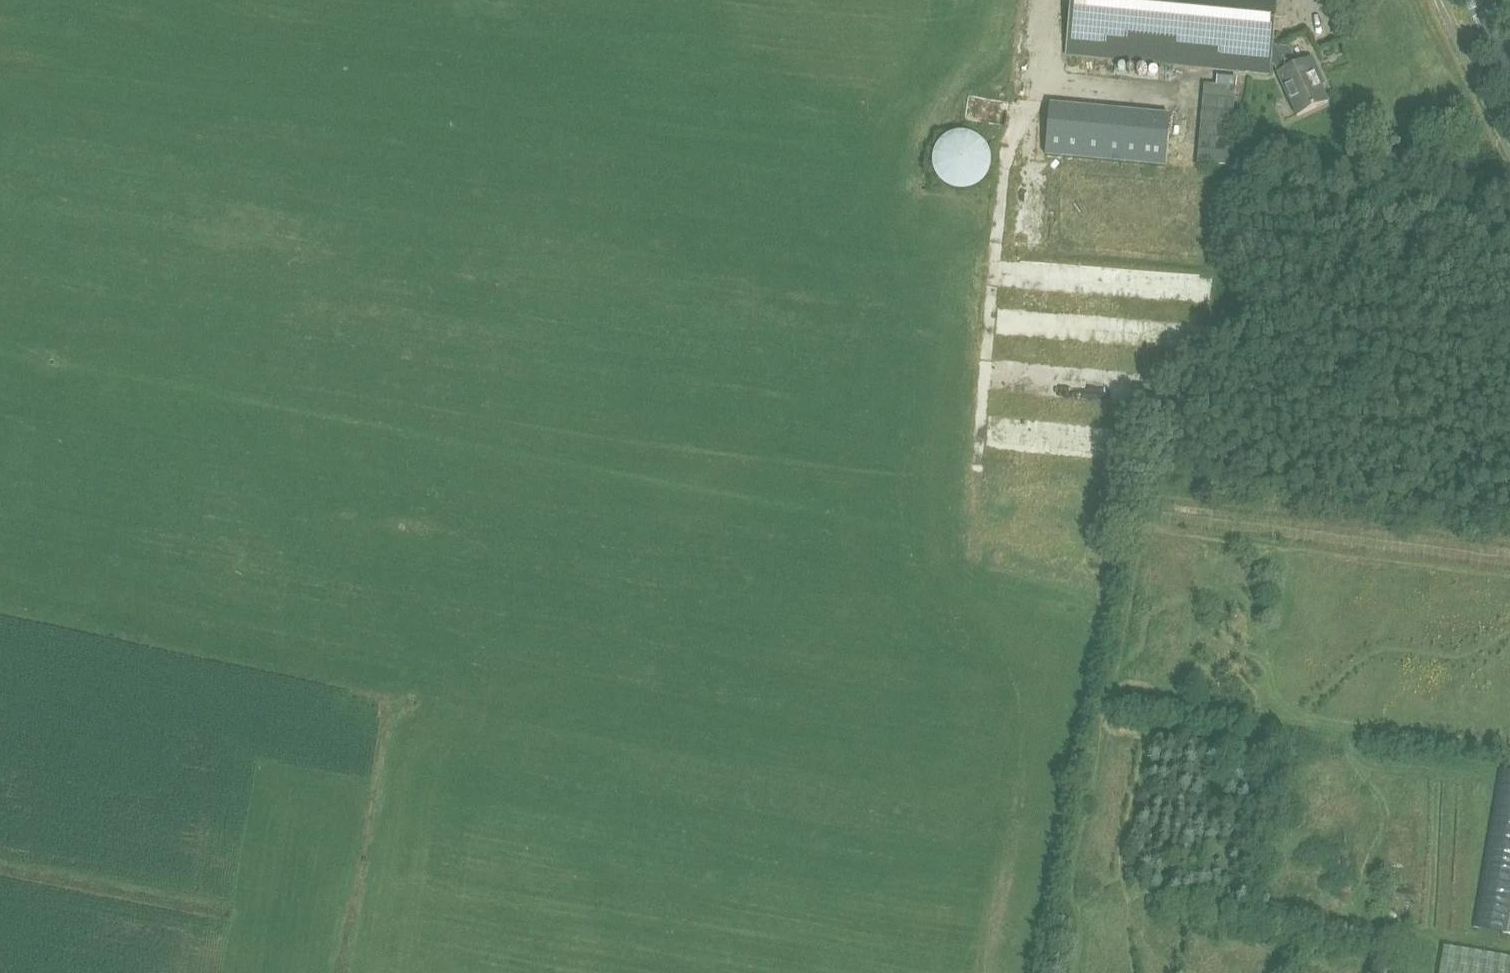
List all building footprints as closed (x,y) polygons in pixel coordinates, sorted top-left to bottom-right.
[(1276,0),(1073,0),(1068,54),(1269,72),(1271,56),(1279,73),(1299,114),(1331,100),(1319,74),(1323,72),(1316,56),(1298,64),(1289,48),(1272,47),(1276,0)] [(1237,88),(1212,92),(1213,104),(1239,100),(1237,88)] [(1067,161),(1174,165),(1176,121),(1068,118),(1067,161)] [(942,139),(936,147),(934,153),(933,159),(933,167),(935,174),(939,180),(946,186),(953,189),(959,190),(967,190),(974,188),(983,183),(988,177),(991,170),(992,163),(991,156),(988,148),(985,143),(981,138),(975,134),(969,132),(963,132),(954,132),(949,134),(942,139)] [(1502,241),(1509,237),(1509,232),(1500,236),(1502,241)] [(1444,947),(1440,972),(1509,972),(1509,958),(1444,947)]
